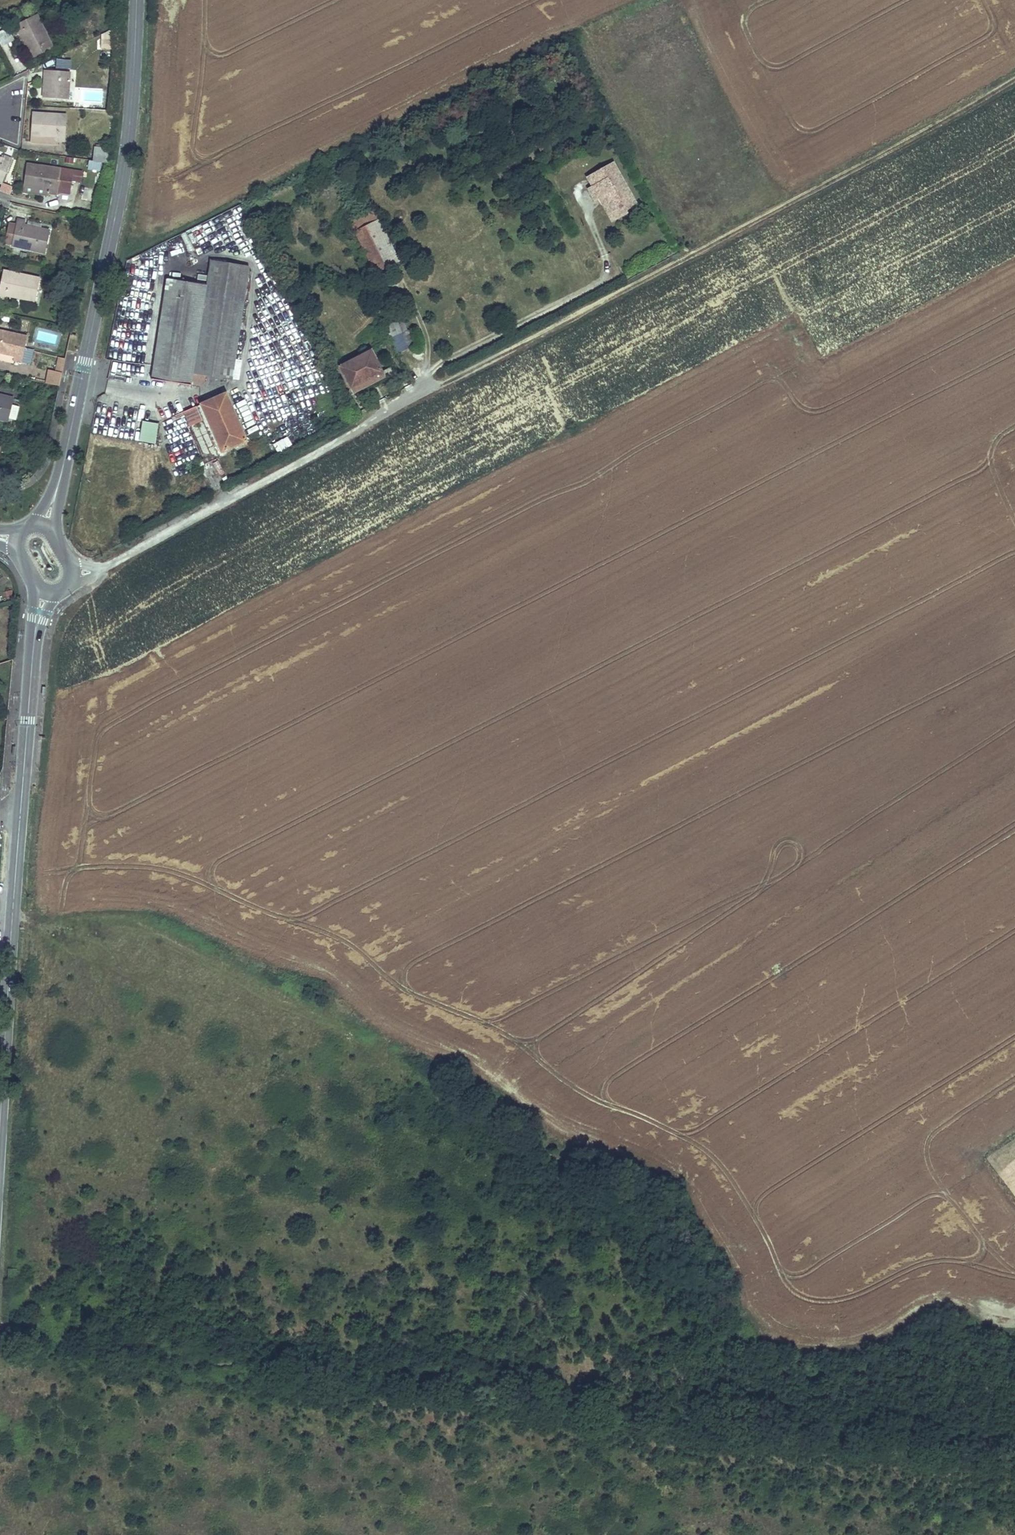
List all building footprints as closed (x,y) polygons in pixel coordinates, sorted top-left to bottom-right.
[(53,49),(37,15),(11,28),(15,35),(20,33),(33,59),(53,49)] [(97,32),(97,51),(113,50),(112,32),(97,32)] [(68,100),(70,73),(44,71),(43,79),(46,79),(45,89),(43,89),(42,98),(68,100)] [(65,142),(66,116),(32,113),(30,135),(57,137),(57,142),(65,142)] [(57,142),(57,137),(30,135),(30,143),(56,144),(57,142)] [(107,163),(109,154),(96,152),(95,161),(107,163)] [(12,159),(4,155),(1,160),(0,160),(0,183),(2,184),(12,159)] [(633,199),(613,163),(588,177),(593,187),(589,189),(596,200),(600,198),(604,195),(615,214),(615,213),(618,212),(621,217),(628,213),(626,210),(636,205),(633,199)] [(70,194),(73,171),(26,165),(23,187),(49,190),(49,191),(48,195),(57,197),(57,193),(70,194)] [(12,186),(1,184),(0,186),(0,192),(10,194),(12,186)] [(48,195),(49,191),(49,190),(23,187),(22,193),(46,197),(46,195),(48,195)] [(621,217),(618,212),(615,213),(615,214),(604,195),(600,198),(601,200),(612,221),(613,221),(613,222),(621,217)] [(398,261),(373,211),(351,221),(380,281),(393,275),(388,266),(398,261)] [(45,253),(49,232),(24,226),(25,221),(17,219),(15,225),(11,244),(11,247),(45,253)] [(11,244),(15,225),(9,224),(5,243),(11,244)] [(232,378),(249,267),(210,261),(207,286),(167,280),(166,280),(151,379),(152,379),(191,385),(193,373),(232,379),(232,378)] [(39,278),(3,271),(0,286),(0,299),(5,301),(7,295),(35,301),(39,278)] [(417,344),(411,330),(407,331),(402,320),(386,327),(398,352),(417,344)] [(27,337),(0,331),(0,360),(13,363),(14,361),(21,362),(24,349),(27,337)] [(30,365),(31,357),(25,356),(27,350),(24,349),(21,362),(30,365)] [(383,373),(371,351),(368,352),(339,367),(351,389),(352,388),(382,373),(383,373)] [(55,371),(63,372),(65,360),(57,358),(55,371)] [(63,373),(49,370),(46,383),(60,386),(63,373)] [(354,393),(372,384),(384,377),(384,376),(383,373),(382,373),(352,388),(354,393)] [(246,440),(226,394),(201,405),(222,451),(246,440)] [(14,399),(0,396),(0,419),(8,421),(14,399)] [(248,445),(246,440),(222,451),(201,405),(196,406),(219,458),(220,458),(248,445)] [(154,445),(158,425),(142,422),(138,443),(154,445)] [(272,444),(276,454),(292,448),(287,437),(272,444)] [(16,1269),(6,1268),(5,1280),(16,1280),(16,1269)]
